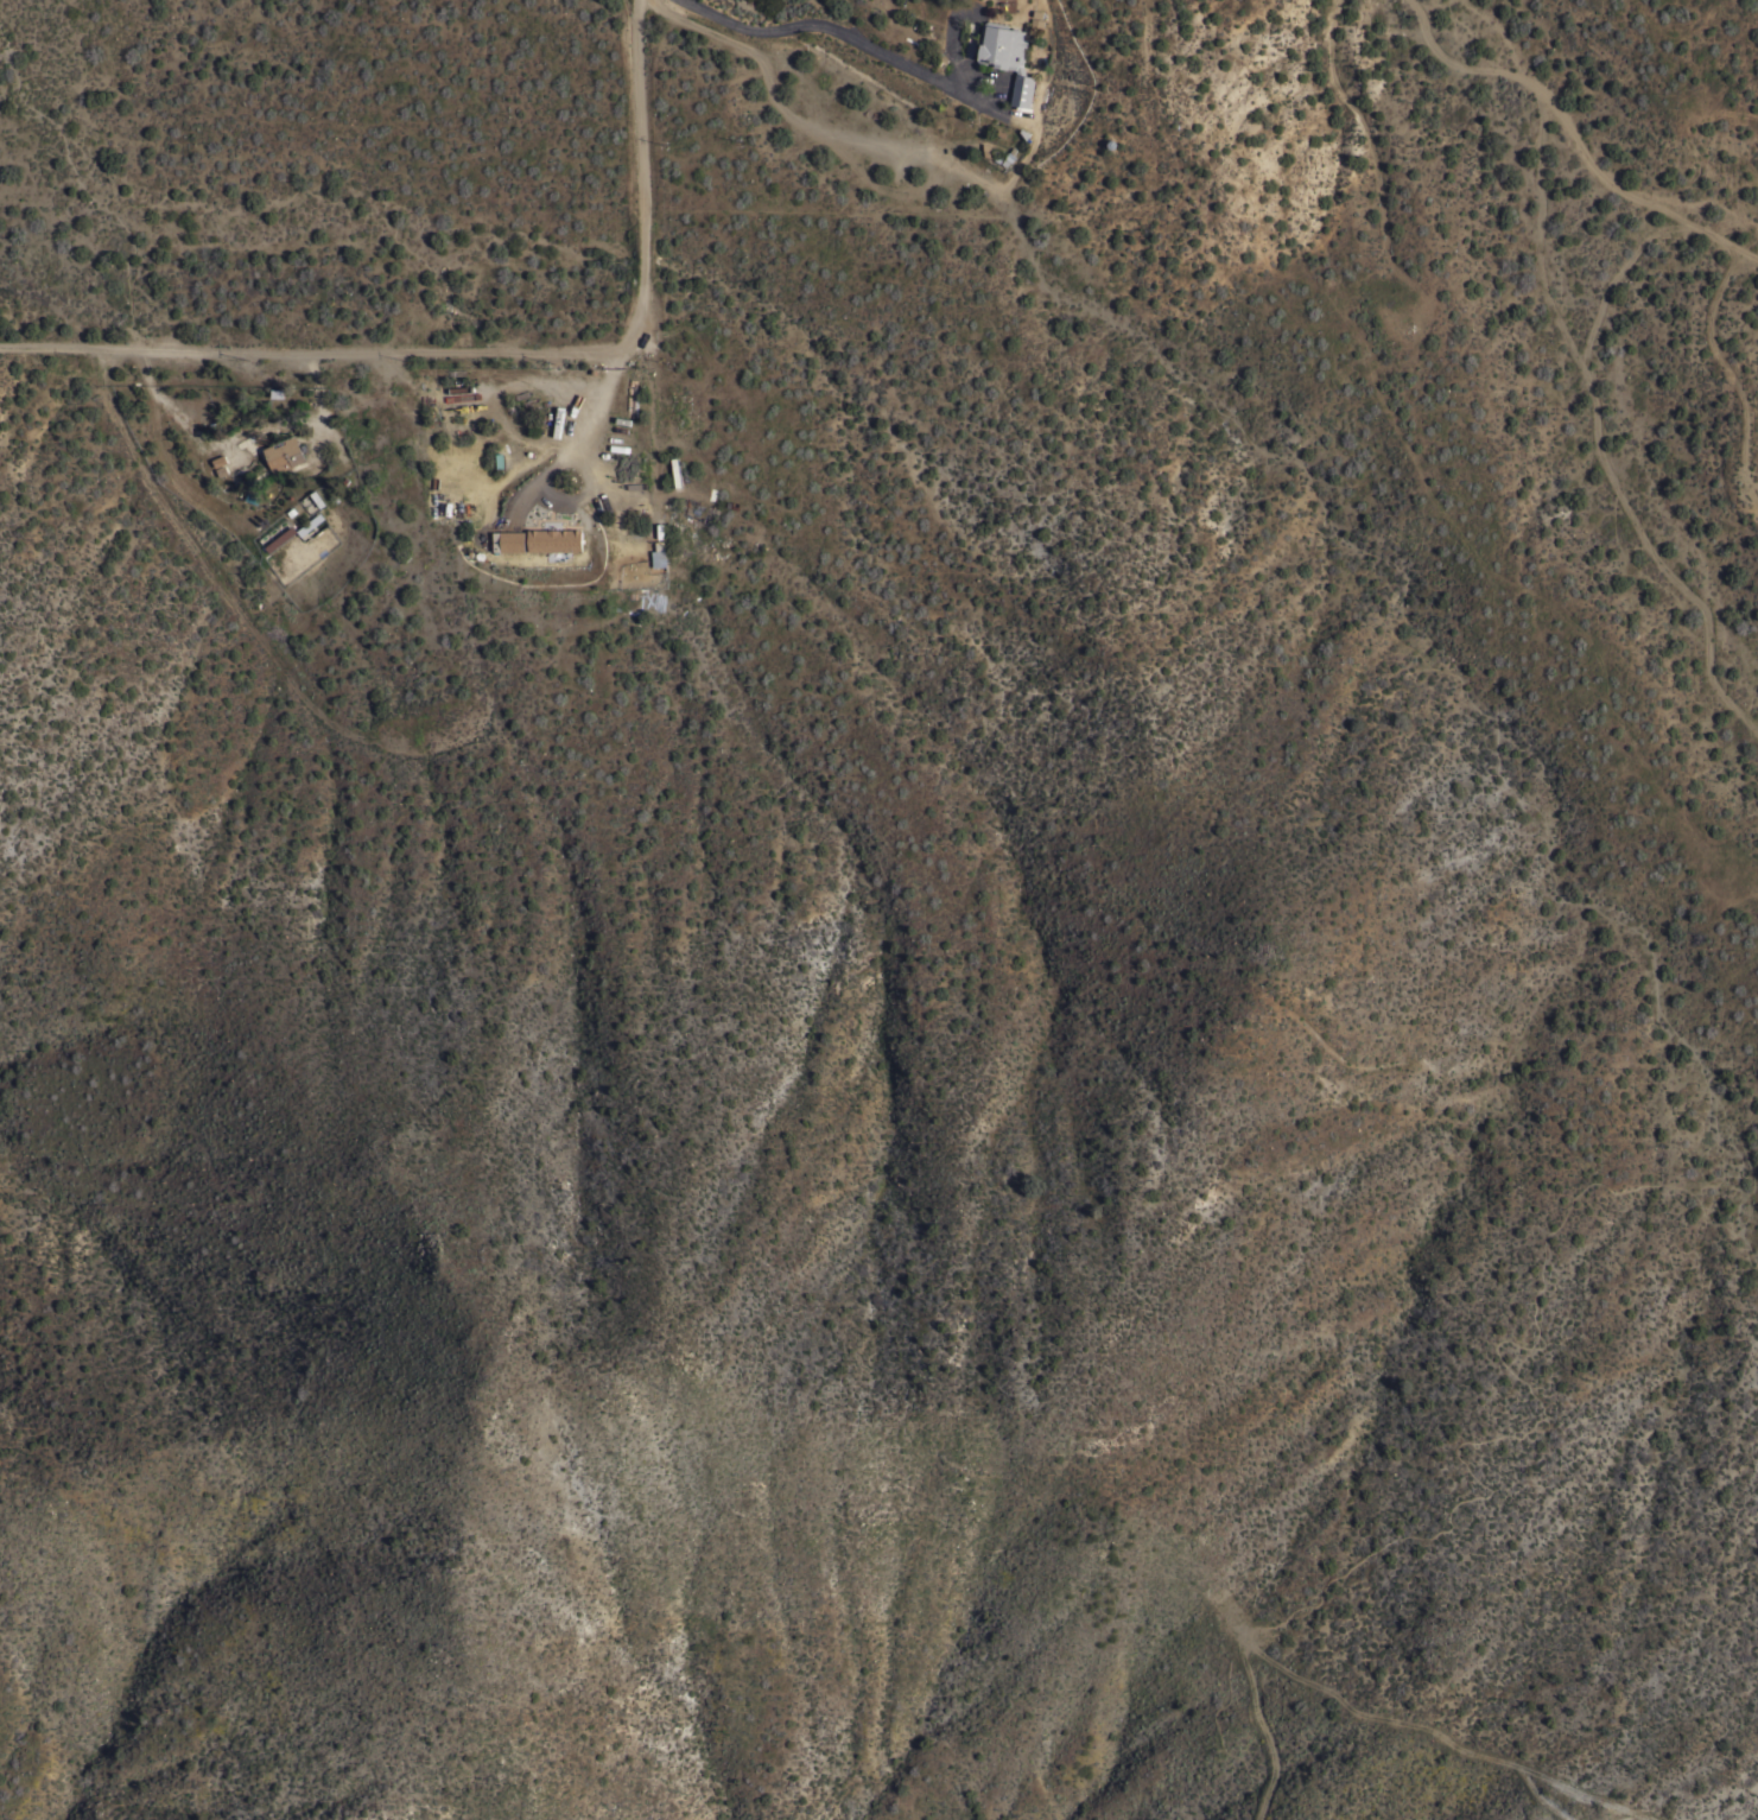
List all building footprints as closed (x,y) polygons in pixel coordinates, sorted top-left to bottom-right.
[(1024,30),(1023,37),(1027,38),(1022,64),(1024,75),(1034,76),(1028,107),(1009,103),(1015,72),(1016,74),(1015,69),(979,63),(976,57),(979,43),(978,43),(982,24),(986,20),(1008,24),(1007,27),(1024,30)] [(273,474),(262,448),(272,443),(273,446),(285,442),(283,438),(294,433),(305,459),(273,474)] [(297,534),(294,528),(265,545),(269,551),(297,534)] [(580,528),(580,551),(527,551),(527,528),(580,528)] [(525,531),(523,551),(499,551),(500,531),(525,531)] [(653,567),(665,566),(664,541),(652,541),(653,567)]
